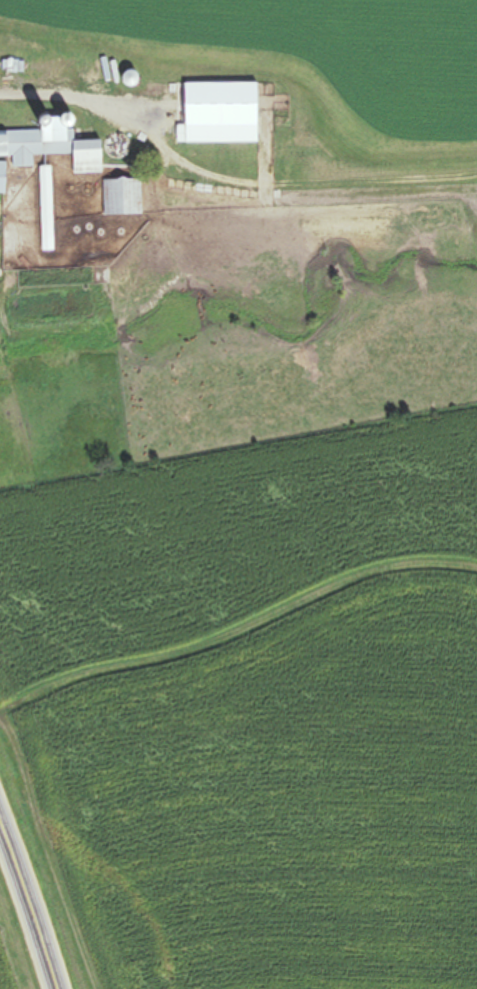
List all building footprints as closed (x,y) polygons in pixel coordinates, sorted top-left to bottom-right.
[(257,82),(182,82),(182,143),(257,143),(257,82)] [(12,156),(12,166),(33,166),(33,154),(71,154),(71,173),(101,172),(101,140),(69,140),(69,115),(34,115),(34,131),(0,131),(0,157),(12,156)] [(53,250),(51,166),(40,167),(42,250),(53,250)] [(103,178),(103,214),(141,214),(141,178),(103,178)]
